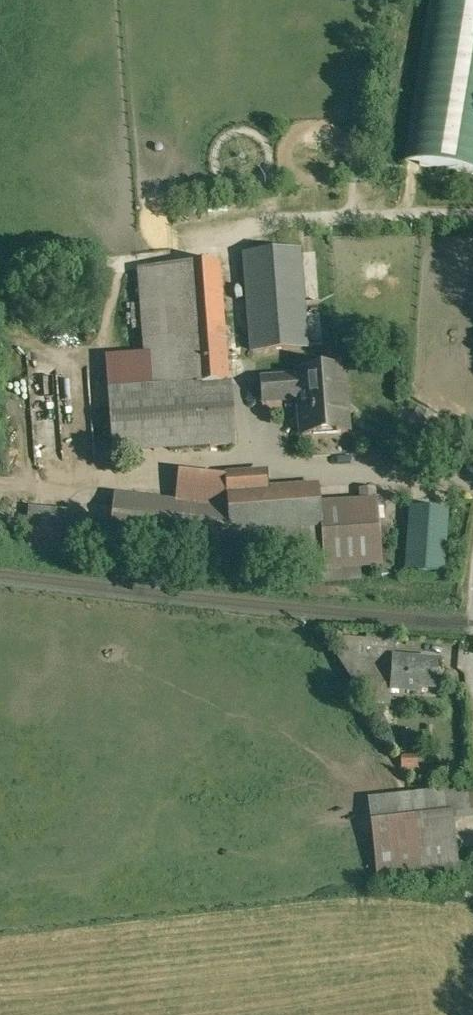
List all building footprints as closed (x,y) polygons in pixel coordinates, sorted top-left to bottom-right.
[(472,0),(429,0),(402,162),(472,174),(472,0)] [(297,257),(247,261),(254,349),(303,346),(297,257)] [(218,265),(139,270),(145,356),(147,382),(148,390),(109,393),(113,454),(234,445),(230,384),(227,384),(218,265)] [(145,356),(108,359),(110,385),(147,382),(145,356)] [(343,369),(297,372),(297,377),(260,380),(262,402),(299,400),(302,436),(348,433),(343,369)] [(263,473),(225,476),(226,493),(264,490),(263,473)] [(227,510),(116,497),(111,547),(232,561),(231,550),(322,544),(318,486),(264,490),(226,493),(227,510)] [(69,513),(31,510),(27,552),(66,555),(69,513)] [(392,661),(337,656),(363,700),(389,702),(390,690),(392,661)] [(436,665),(392,661),(390,690),(421,692),(421,687),(435,689),(436,665)] [(451,817),(392,824),(394,839),(374,841),(379,878),(457,869),(451,817)]
